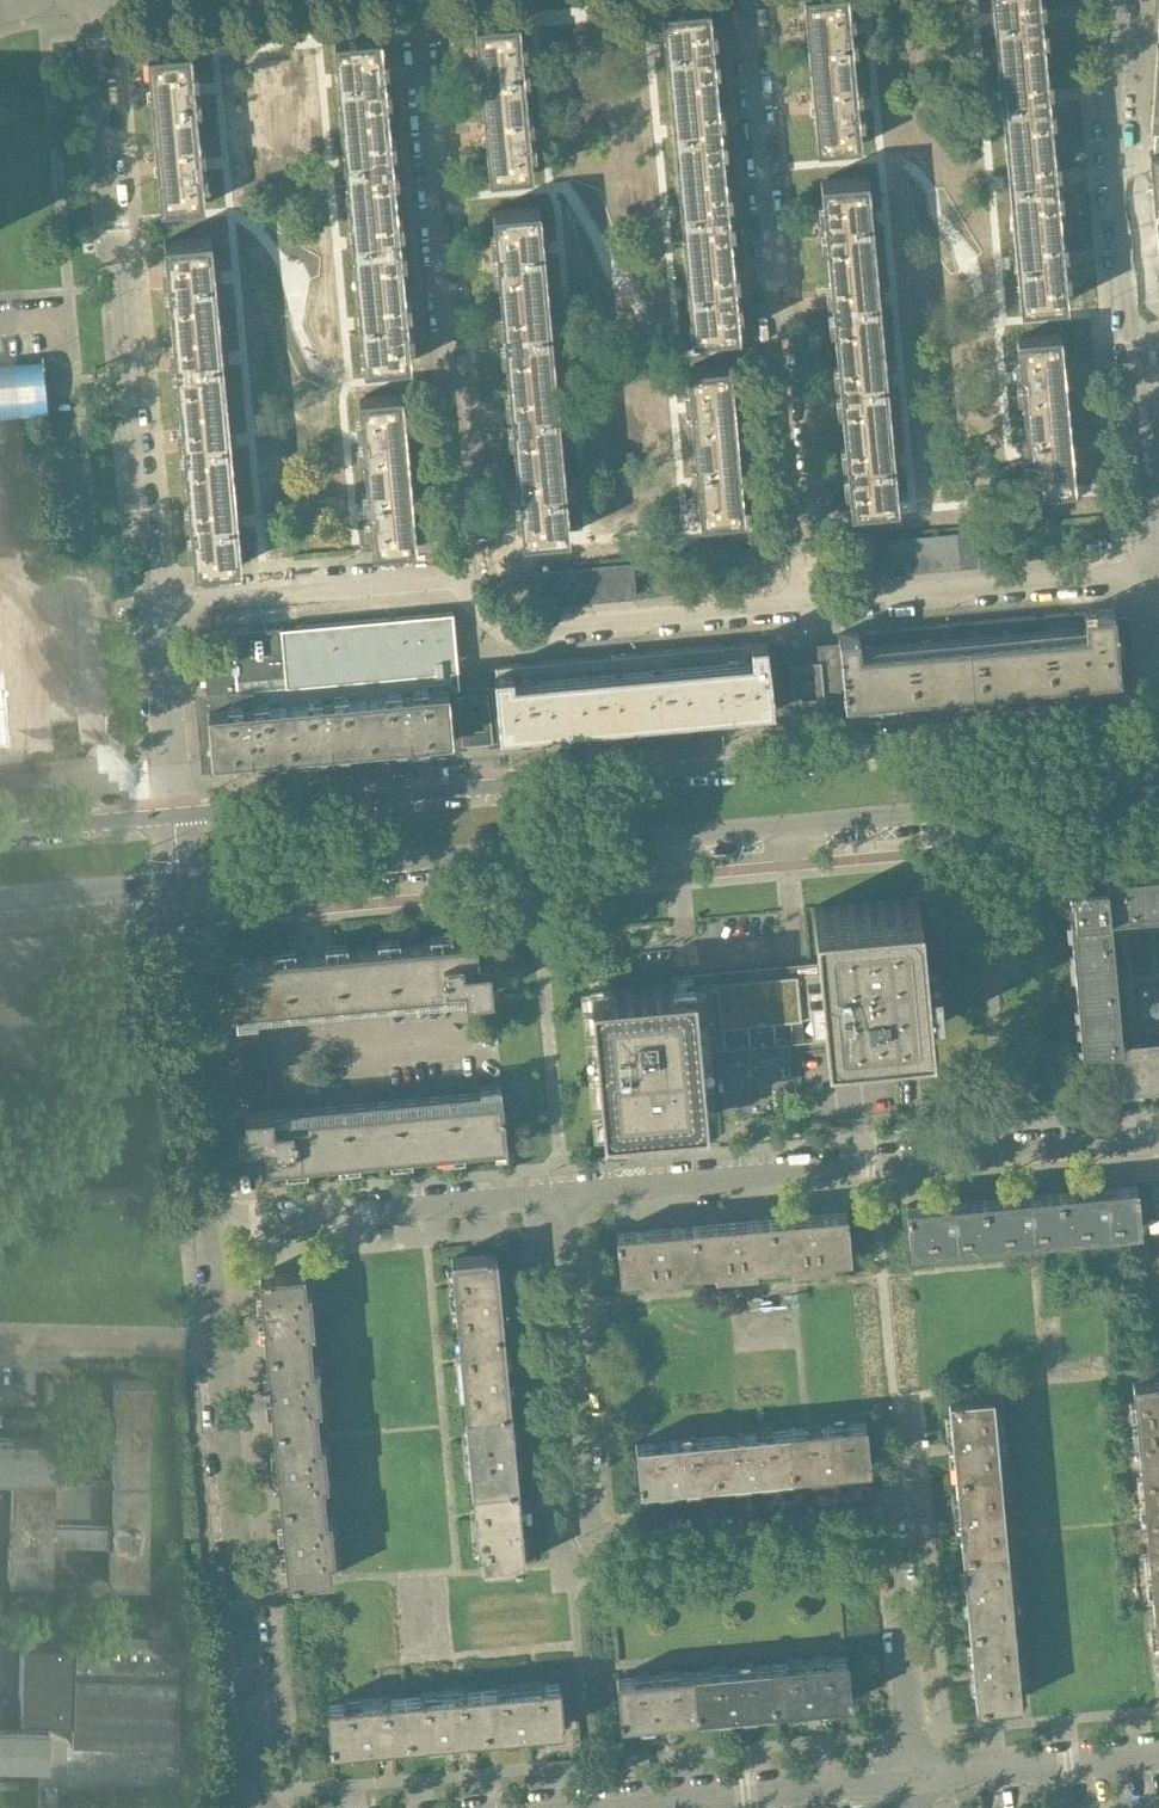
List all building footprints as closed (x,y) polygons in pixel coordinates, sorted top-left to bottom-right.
[(806,29),(807,34),(850,30),(847,0),(803,0),(806,29)] [(997,61),(1044,56),(1038,0),(992,0),(997,61)] [(1157,29),(1150,130),(1155,130),(1155,131),(1158,132),(1158,1),(1157,29)] [(662,8),(663,27),(669,92),(716,87),(708,4),(662,8)] [(475,25),(478,59),(479,65),(522,61),(518,21),(475,25)] [(850,30),(807,34),(810,73),(854,69),(850,30)] [(334,38),(336,59),(341,121),(388,117),(380,34),(334,38)] [(147,55),(150,89),(151,95),(194,91),(190,51),(147,55)] [(1044,56),(997,61),(1005,142),(1051,137),(1044,56)] [(522,61),(479,65),(482,102),(525,98),(522,61)] [(854,69),(810,73),(814,111),(857,107),(854,69)] [(716,87),(669,92),(677,172),(723,167),(716,87)] [(194,91),(151,95),(154,132),(197,128),(194,91)] [(525,98),(482,102),(486,140),(529,136),(525,98)] [(857,107),(814,111),(817,147),(860,143),(857,107)] [(388,117),(341,121),(349,202),(395,198),(388,117)] [(197,128),(154,132),(158,171),(201,167),(197,128)] [(1149,151),(1153,202),(1158,201),(1158,132),(1155,131),(1153,151),(1149,151)] [(529,136),(486,140),(489,178),(532,174),(529,136)] [(1051,137),(1005,142),(1012,224),(1059,219),(1051,137)] [(201,167),(158,171),(161,208),(204,204),(201,167)] [(723,167),(677,172),(684,254),(731,249),(723,167)] [(866,176),(820,181),(828,264),(874,260),(866,176)] [(395,198),(349,202),(356,283),(403,279),(395,198)] [(492,211),(494,230),(500,294),(546,289),(539,207),(492,211)] [(1059,219),(1012,224),(1020,304),(1066,300),(1059,219)] [(164,241),(166,261),(172,324),(218,319),(210,237),(164,241)] [(731,249),(684,254),(692,335),(738,331),(731,249)] [(874,260),(828,264),(836,347),(882,343),(874,260)] [(403,279),(356,283),(364,365),(410,360),(403,279)] [(546,289),(500,294),(507,376),(554,371),(546,289)] [(218,319),(172,324),(179,405),(225,401),(218,319)] [(1016,338),(1018,357),(1020,377),(1063,373),(1060,334),(1016,338)] [(882,343),(836,347),(843,431),(889,427),(882,343)] [(686,369),(689,402),(690,407),(733,403),(729,365),(686,369)] [(554,371),(507,376),(515,456),(561,452),(554,371)] [(1063,373),(1020,377),(1023,415),(1067,411),(1063,373)] [(358,399),(361,432),(362,438),(405,434),(401,394),(358,399)] [(225,401),(179,405),(187,485),(233,481),(225,401)] [(733,403),(690,407),(693,446),(736,443),(733,403)] [(1067,411),(1023,415),(1027,452),(1070,448),(1067,411)] [(889,427),(843,431),(850,507),(897,503),(889,427)] [(405,434),(362,438),(365,477),(409,473),(405,434)] [(736,443),(693,446),(697,483),(740,479),(736,443)] [(1070,448),(1027,452),(1030,490),(1074,487),(1070,448)] [(561,452),(515,456),(522,537),(537,536),(568,533),(561,452)] [(409,473),(365,477),(369,514),(412,510),(409,473)] [(740,479),(697,483),(700,521),(743,517),(740,479)] [(233,481),(187,485),(194,568),(240,563),(233,481)] [(412,510),(369,514),(372,550),(415,547),(412,510)] [(976,531),(959,532),(962,564),(979,563),(976,531)] [(959,532),(944,533),(947,565),(962,564),(959,532)] [(944,533),(930,535),(932,567),(947,565),(944,533)] [(930,535),(914,536),(917,568),(932,567),(930,535)] [(914,536),(899,538),(902,570),(917,568),(914,536)] [(883,539),(883,541),(885,570),(886,571),(902,570),(899,538),(883,539)] [(863,571),(885,570),(883,541),(861,543),(863,571)] [(633,562),(617,563),(619,595),(636,594),(633,562)] [(617,563),(601,565),(604,597),(619,595),(617,563)] [(601,565),(586,566),(589,598),(604,597),(601,565)] [(586,566),(569,568),(572,600),(589,598),(586,566)] [(569,568),(555,569),(558,601),(572,600),(569,568)] [(543,602),(558,601),(555,569),(540,570),(543,602)] [(844,700),(879,697),(1120,674),(1114,608),(838,633),(844,700)] [(212,662),(204,664),(206,691),(212,758),(250,754),(293,750),(371,743),(463,735),(460,692),(457,667),(452,611),(232,631),(231,631),(231,639),(229,646),(225,653),(219,658),(212,662)] [(768,666),(768,660),(766,639),(562,658),(495,665),(495,672),(494,672),(495,686),(483,687),(487,732),(773,706),(769,666),(768,666)] [(12,749),(12,748),(5,672),(0,672),(0,750),(12,749)] [(1097,1047),(1097,1048),(1110,1047),(1115,1092),(1158,1088),(1158,1048),(1122,1051),(1109,915),(1158,910),(1158,870),(1103,875),(1104,879),(1091,880),(1090,875),(1088,870),(1084,866),(1080,863),(1074,862),(1069,861),(1063,862),(1058,865),(1055,869),(1052,873),(1050,879),(1050,884),(1051,889),(1053,894),(1057,898),(1062,901),(1067,903),(1072,903),(1074,916),(1069,916),(1081,1048),(1097,1047)] [(930,1029),(918,897),(812,906),(818,970),(590,992),(603,1127),(706,1117),(700,1050),(725,1047),(723,1025),(822,1016),(825,1039),(930,1029)] [(477,957),(477,953),(476,937),(231,960),(235,1009),(464,988),(465,995),(492,993),(489,956),(477,957)] [(929,1074),(927,1050),(915,1051),(917,1075),(929,1074)] [(271,1094),(243,1096),(244,1111),(272,1108),(271,1094)] [(272,1108),(244,1111),(248,1148),(259,1146),(261,1166),(506,1143),(502,1094),(273,1115),(272,1108)] [(1136,1183),(1091,1188),(1059,1190),(1063,1234),(1140,1227),(1136,1183)] [(1059,1190),(983,1197),(987,1241),(1063,1234),(1059,1190)] [(983,1197),(951,1200),(906,1205),(910,1248),(987,1241),(983,1197)] [(846,1210),(769,1217),(773,1261),(850,1254),(846,1210)] [(769,1217),(693,1224),(697,1268),(773,1261),(769,1217)] [(616,1231),(620,1275),(697,1268),(693,1224),(616,1231)] [(451,1256),(452,1275),(458,1334),(503,1329),(496,1252),(451,1256)] [(259,1274),(261,1293),(266,1350),(310,1346),(303,1270),(259,1274)] [(503,1329),(458,1334),(465,1410),(510,1406),(503,1329)] [(310,1346),(266,1350),(273,1426),(317,1422),(310,1346)] [(1134,1398),(1139,1456),(1158,1454),(1158,1377),(1132,1380),(1134,1398)] [(151,1381),(114,1380),(113,1421),(95,1420),(94,1441),(113,1441),(112,1481),(69,1480),(69,1473),(53,1472),(54,1440),(0,1439),(0,1541),(8,1541),(7,1580),(51,1582),(52,1540),(110,1542),(109,1583),(146,1584),(151,1381)] [(948,1397),(950,1416),(955,1473),(999,1469),(992,1393),(948,1397)] [(510,1406),(465,1410),(472,1488),(517,1484),(510,1406)] [(865,1421),(821,1425),(788,1428),(792,1472),(824,1469),(825,1476),(838,1475),(837,1468),(869,1465),(865,1421)] [(317,1422),(273,1426),(280,1502),(324,1498),(317,1422)] [(788,1428),(745,1432),(713,1435),(717,1479),(748,1476),(749,1483),(762,1482),(761,1475),(792,1472),(788,1428)] [(713,1435),(669,1439),(635,1442),(639,1487),(672,1484),(672,1490),(685,1489),(685,1482),(717,1479),(713,1435)] [(1139,1456),(1146,1532),(1158,1531),(1158,1454),(1139,1456)] [(999,1469),(955,1473),(962,1550),(1006,1546),(999,1469)] [(517,1484),(472,1488),(479,1566),(524,1562),(517,1484)] [(324,1498),(280,1502),(287,1580),(331,1576),(324,1498)] [(1146,1532),(1153,1608),(1158,1608),(1158,1531),(1146,1532)] [(1006,1546),(962,1550),(969,1626),(1013,1622),(1006,1546)] [(1013,1622),(969,1626),(976,1703),(1020,1699),(1013,1622)] [(3,1700),(0,1700),(0,1764),(46,1766),(47,1727),(70,1728),(69,1741),(175,1743),(178,1649),(178,1639),(178,1637),(84,1635),(84,1646),(73,1646),(73,1645),(21,1645),(20,1701),(3,1700)] [(850,1700),(846,1655),(769,1662),(773,1707),(805,1704),(805,1710),(818,1709),(818,1703),(850,1700)] [(769,1662),(693,1669),(697,1714),(716,1712),(729,1711),(730,1717),(743,1716),(742,1710),(755,1709),(773,1707),(769,1662)] [(693,1669),(617,1677),(621,1721),(640,1719),(653,1718),(653,1724),(666,1723),(666,1717),(679,1716),(697,1714),(693,1669)] [(559,1681),(482,1689),(487,1733),(563,1726),(559,1681)] [(487,1733),(482,1689),(404,1696),(409,1741),(487,1733)] [(404,1696),(327,1703),(331,1748),(409,1741),(404,1696)] [(59,1789),(45,1789),(45,1805),(59,1806),(59,1789)]
